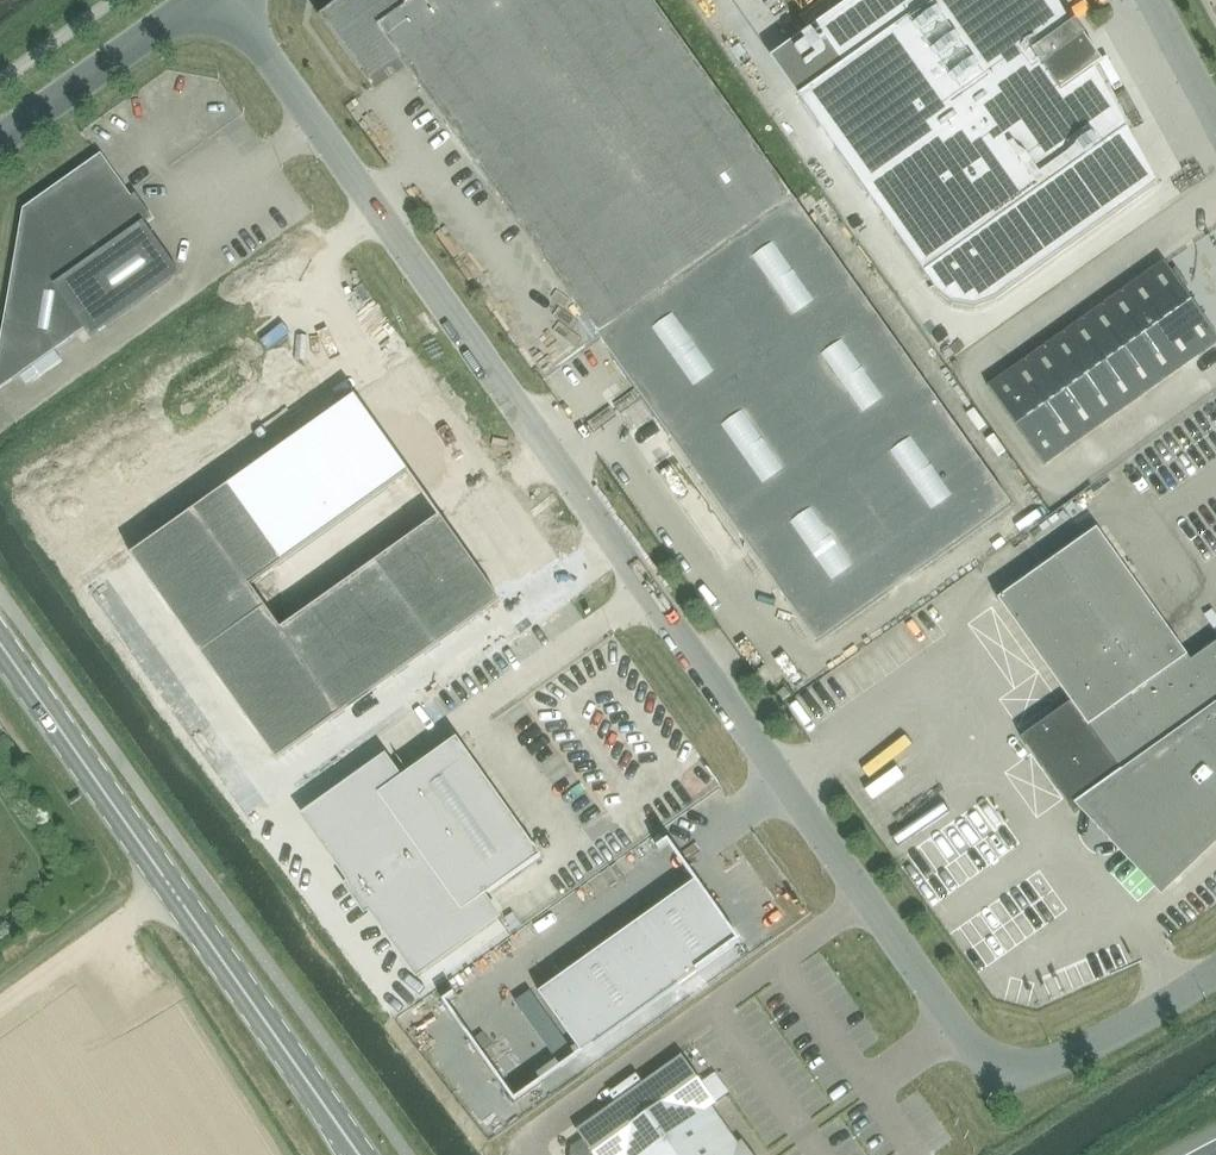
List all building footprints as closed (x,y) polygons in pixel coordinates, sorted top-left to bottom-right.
[(675,34),(651,0),(350,0),(323,19),(367,81),(399,58),(599,340),(794,201),(675,34)] [(783,96),(936,292),(952,305),(974,308),(995,301),(1158,185),(1095,70),(1103,65),(1085,39),(1084,37),(1078,41),(1070,29),(1076,25),(1075,23),(1070,26),(1055,0),(853,0),(796,40),(817,73),(783,96)] [(180,274),(144,224),(152,218),(135,195),(131,197),(101,155),(23,210),(0,346),(0,378),(13,381),(85,330),(90,338),(180,274)] [(599,340),(816,646),(1011,507),(794,201),(599,340)] [(1163,262),(987,388),(1044,467),(1215,344),(1215,336),(1182,288),(1186,285),(1175,270),(1171,273),(1163,262)] [(298,327),(265,350),(293,389),(325,366),(298,327)] [(409,474),(355,397),(228,487),(282,564),(409,474)] [(228,487),(194,511),(249,588),(282,564),(228,487)] [(264,610),(249,588),(194,511),(131,556),(201,655),(264,610)] [(435,648),(500,602),(440,518),(375,564),(435,648)] [(1020,739),(1074,815),(1086,807),(1099,821),(1095,826),(1107,838),(1111,834),(1162,887),(1215,836),(1215,644),(1191,662),(1097,530),(998,600),(1071,703),(1020,739)] [(403,671),(435,648),(375,564),(343,586),(403,671)] [(371,693),(403,671),(343,586),(312,609),(371,693)] [(340,716),(371,693),(312,609),(280,632),(340,716)] [(276,761),(340,716),(280,632),(264,610),(201,655),(276,761)] [(385,760),(305,817),(417,975),(497,918),(483,897),(540,857),(457,739),(399,780),(385,760)] [(582,1054),(740,942),(733,932),(729,935),(693,884),(539,994),(582,1054)] [(575,1130),(593,1154),(751,1154),(741,1141),(731,1149),(705,1113),(716,1105),(681,1056),(642,1083),(636,1074),(608,1094),(614,1103),(575,1130)]
